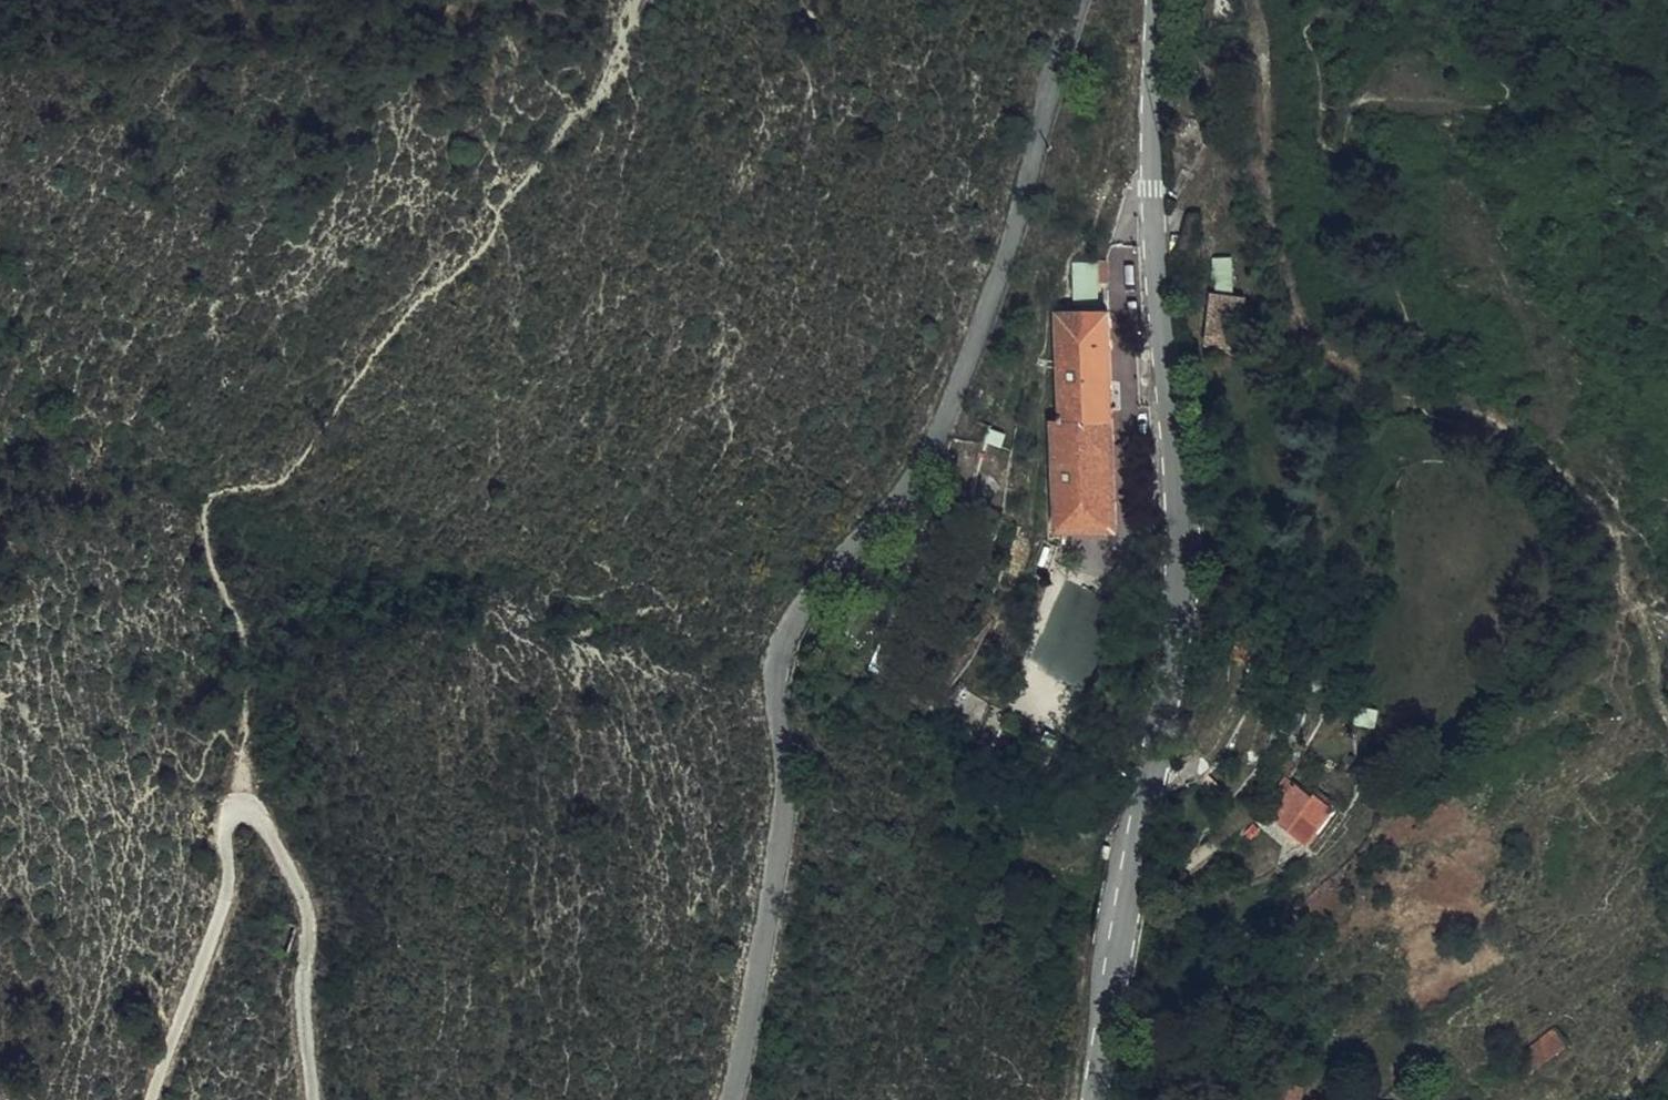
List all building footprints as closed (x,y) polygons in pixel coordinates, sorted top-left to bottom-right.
[(1099,302),(1097,277),(1084,278),(1085,303),(1099,302)] [(1084,278),(1082,278),(1060,278),(1061,311),(1061,317),(1086,315),(1085,303),(1084,278)] [(1241,316),(1205,312),(1200,359),(1219,361),(1237,358),(1241,316)] [(1052,426),(1046,426),(1051,540),(1105,537),(1098,325),(1049,327),(1049,328),(1052,426)] [(1286,712),(1278,734),(1297,741),(1304,719),(1286,712)] [(1267,825),(1304,848),(1327,810),(1324,808),(1329,801),(1311,790),(1306,797),(1289,787),(1285,794),(1277,789),(1262,813),(1271,818),(1267,825)] [(1208,790),(1202,797),(1216,813),(1225,805),(1208,790)] [(1258,842),(1250,838),(1246,845),(1253,850),(1258,842)] [(1559,1033),(1515,1072),(1531,1089),(1575,1051),(1559,1033)] [(1299,1099),(1270,1088),(1266,1099),(1299,1099)]
